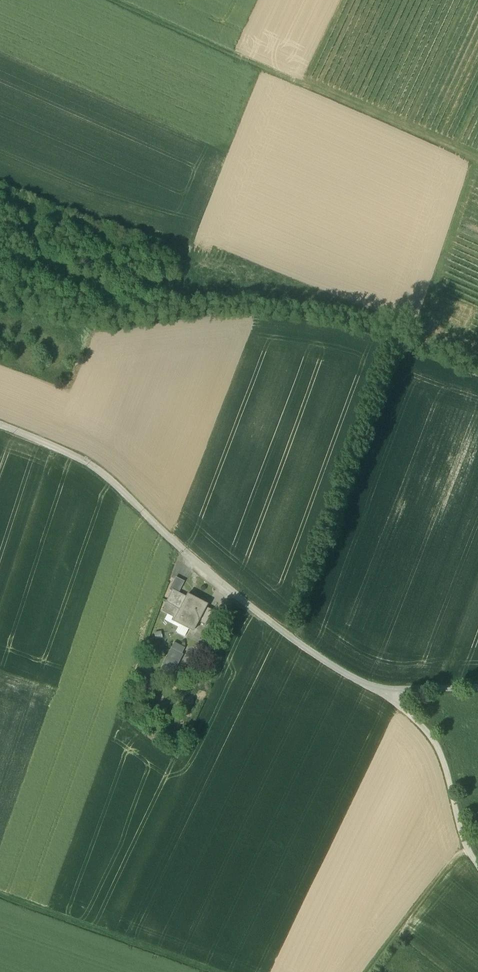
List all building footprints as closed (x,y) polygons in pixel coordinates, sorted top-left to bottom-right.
[(183,582),(175,578),(169,590),(172,591),(172,590),(178,593),(183,582)] [(178,593),(172,590),(172,591),(166,602),(179,610),(186,597),(178,593)] [(205,608),(186,597),(179,610),(175,618),(182,622),(194,628),(198,621),(205,608)] [(179,610),(166,602),(161,611),(173,617),(171,620),(181,626),(181,625),(182,622),(175,618),(174,618),(179,610)] [(205,608),(198,621),(204,625),(211,611),(205,608)] [(194,628),(182,622),(181,625),(181,626),(192,632),(194,628)] [(182,655),(171,649),(163,664),(174,670),(182,655)]
